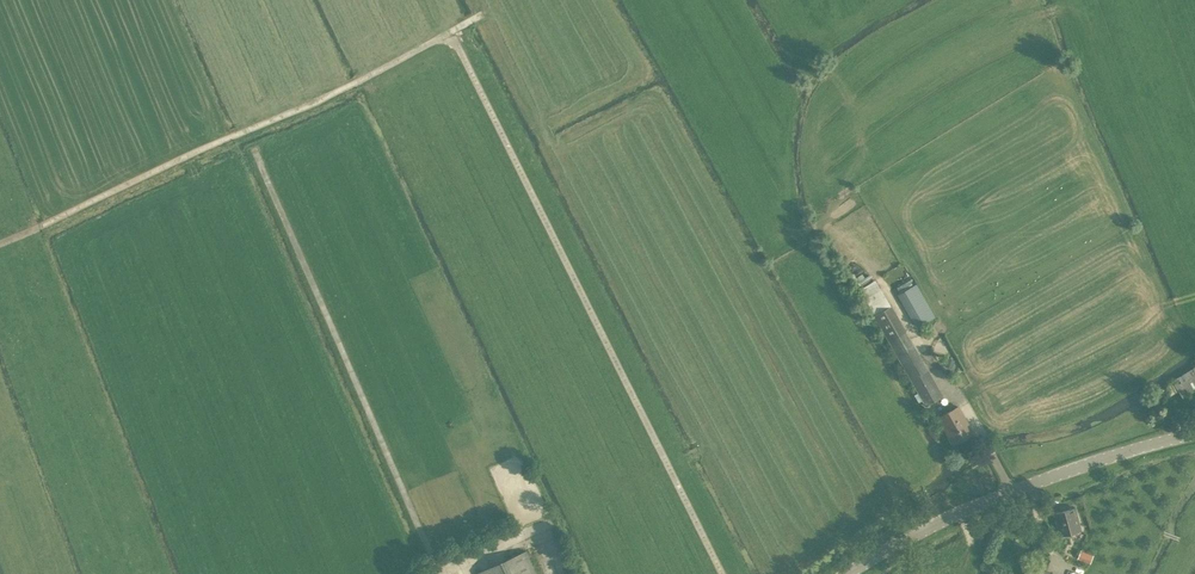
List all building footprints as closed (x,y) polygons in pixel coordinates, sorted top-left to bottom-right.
[(854,273),(850,276),(856,287),(861,285),(860,284),(858,280),(854,273)] [(910,280),(897,287),(901,292),(913,285),(910,280)] [(943,396),(891,306),(874,316),(918,393),(923,400),(926,406),(943,396)] [(949,357),(945,366),(952,369),(955,360),(949,357)] [(1172,380),(1182,396),(1194,388),(1194,366),(1172,380)] [(918,393),(915,395),(919,402),(923,400),(918,393)] [(954,444),(971,434),(962,419),(964,417),(958,406),(939,418),(954,444)] [(1062,535),(1081,530),(1074,508),(1056,514),(1062,535)] [(1081,549),(1079,558),(1091,562),(1094,553),(1081,549)] [(526,551),(477,573),(478,573),(537,573),(526,551)] [(1028,565),(1024,573),(1051,573),(1028,565)]
